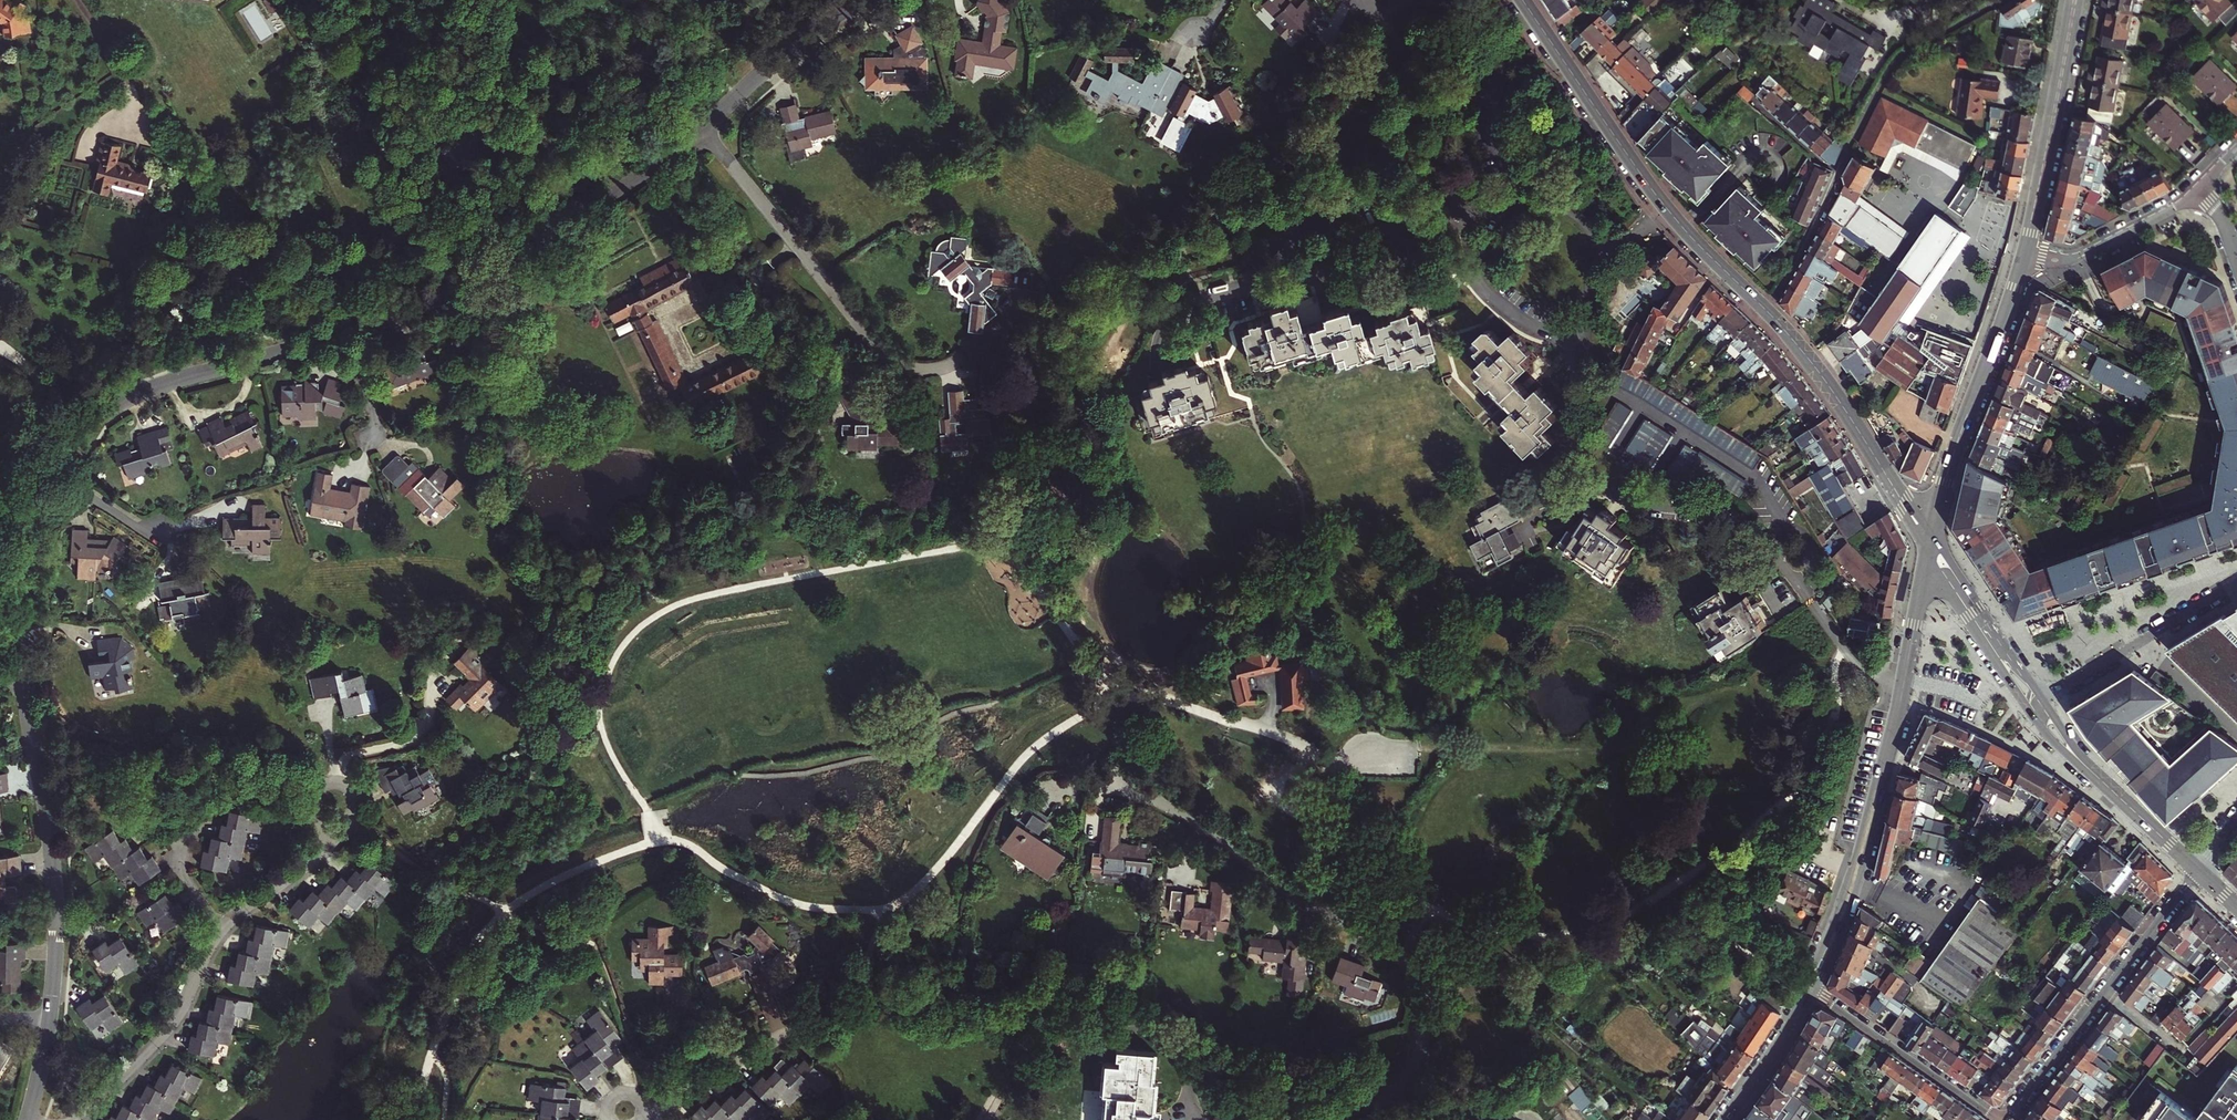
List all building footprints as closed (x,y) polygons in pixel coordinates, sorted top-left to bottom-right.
[(4,0),(0,0),(0,24),(2,37),(28,33),(26,18),(18,19),(17,13),(23,5),(17,0),(12,0),(9,3),(4,0)] [(978,46),(978,49),(972,48),(971,47),(957,45),(953,77),(956,81),(964,82),(968,78),(970,68),(1009,73),(1012,53),(996,51),(996,49),(998,37),(1002,37),(1005,17),(992,0),(981,0),(973,6),(974,7),(973,10),(979,18),(981,17),(982,20),(982,26),(980,25),(978,46)] [(1262,6),(1281,24),(1276,29),(1293,47),(1323,18),(1306,0),(1305,0),(1298,7),(1291,1),(1293,0),(1268,0),(1262,6)] [(1561,26),(1580,13),(1575,6),(1570,9),(1564,0),(1542,0),(1561,26)] [(1807,14),(1804,12),(1799,22),(1802,24),(1795,36),(1806,42),(1804,46),(1817,53),(1819,49),(1845,62),(1849,53),(1857,57),(1844,82),(1859,89),(1872,63),(1868,61),(1874,48),(1872,46),(1876,38),(1847,23),(1847,25),(1835,19),(1840,9),(1822,0),(1814,0),(1807,14)] [(2000,26),(2011,28),(2014,27),(2017,28),(2025,23),(2027,24),(2029,22),(2030,19),(2039,13),(2040,8),(2043,8),(2045,2),(2042,2),(2041,0),(2015,0),(2003,8),(2000,26)] [(2134,0),(2102,0),(2101,7),(2131,13),(2134,0)] [(2195,2),(2213,21),(2231,4),(2227,0),(2198,0),(2195,2)] [(2125,48),(2131,13),(2101,7),(2099,16),(2105,17),(2100,44),(2125,48)] [(1598,18),(1581,33),(1598,50),(1610,39),(1614,34),(1598,18)] [(889,60),(861,61),(861,79),(856,84),(861,88),(861,93),(872,93),(872,96),(889,95),(889,93),(925,92),(924,59),(922,59),(925,51),(917,48),(920,46),(908,27),(890,39),(896,48),(889,53),(889,60)] [(2034,39),(2009,33),(2005,58),(2029,62),(2034,39)] [(1581,42),(1577,36),(1568,44),(1572,51),(1581,42)] [(1626,45),(1627,43),(1624,40),(1617,47),(1610,39),(1598,50),(1614,66),(1630,49),(1626,45)] [(952,67),(950,81),(969,84),(971,70),(1011,75),(1014,52),(996,49),(996,51),(1012,53),(1009,73),(970,68),(968,78),(964,82),(956,81),(953,77),(957,45),(971,47),(972,48),(978,49),(978,46),(954,42),(951,67),(952,67)] [(1652,70),(1627,43),(1626,45),(1630,49),(1614,66),(1611,68),(1619,76),(1622,73),(1638,91),(1614,116),(1620,125),(1663,80),(1659,77),(1655,78),(1650,73),(1652,70)] [(1738,60),(1724,47),(1717,55),(1732,67),(1738,60)] [(1079,81),(1083,74),(1084,71),(1092,75),(1089,80),(1091,81),(1086,89),(1101,97),(1107,85),(1116,90),(1115,92),(1127,99),(1126,101),(1133,104),(1134,103),(1135,101),(1147,107),(1161,81),(1162,80),(1148,73),(1141,87),(1136,84),(1112,72),(1112,62),(1130,62),(1130,49),(1100,49),(1100,62),(1108,62),(1108,73),(1105,79),(1086,69),(1091,59),(1078,53),(1067,74),(1079,81)] [(2089,70),(2087,80),(2118,86),(2123,60),(2098,55),(2095,71),(2089,70)] [(1151,57),(1136,84),(1141,87),(1148,73),(1162,80),(1168,68),(1155,61),(1155,59),(1151,57)] [(2236,87),(2209,59),(2191,77),(2218,105),(2236,87)] [(1182,75),(1168,68),(1162,80),(1161,81),(1177,89),(1178,87),(1176,86),(1182,75)] [(1084,71),(1083,74),(1088,77),(1080,91),(1101,103),(1109,89),(1115,92),(1116,90),(1107,85),(1101,97),(1086,89),(1091,81),(1089,80),(1092,75),(1084,71)] [(1757,97),(1763,101),(1769,93),(1779,83),(1770,75),(1760,87),(1763,89),(1757,97)] [(1964,77),(1958,113),(1981,117),(1984,104),(1981,103),(1982,94),(1999,97),(2001,80),(1981,77),(1981,80),(1964,77)] [(1678,95),(1663,80),(1620,125),(1634,145),(1638,140),(1661,115),(1678,95)] [(2109,132),(2118,86),(2087,80),(2086,88),(2092,89),(2086,118),(2094,120),(2109,132)] [(1175,120),(1173,119),(1162,139),(1163,143),(1173,148),(1177,147),(1187,129),(1181,125),(1182,123),(1186,114),(1188,112),(1205,121),(1219,114),(1221,117),(1224,123),(1240,115),(1226,87),(1210,95),(1212,99),(1213,100),(1204,104),(1190,97),(1191,95),(1193,91),(1180,84),(1178,87),(1177,89),(1161,81),(1147,107),(1150,109),(1152,107),(1161,112),(1165,106),(1168,107),(1167,109),(1177,115),(1175,120)] [(1769,93),(1763,101),(1761,102),(1774,113),(1792,94),(1779,83),(1769,93)] [(1743,85),(1738,93),(1748,102),(1754,95),(1743,85)] [(1126,102),(1126,101),(1127,99),(1115,92),(1113,95),(1126,102)] [(1804,105),(1792,94),(1774,113),(1787,125),(1804,105)] [(1205,102),(1191,95),(1190,97),(1204,104),(1213,100),(1212,99),(1205,102)] [(1977,140),(1956,131),(1927,118),(1928,117),(1880,96),(1859,144),(1887,156),(1892,145),(1904,140),(1915,145),(1916,145),(1931,151),(1965,166),(1976,142),(1977,140)] [(1146,109),(1147,107),(1135,101),(1134,103),(1146,109)] [(837,134),(831,111),(805,118),(806,121),(800,122),(800,119),(796,104),(780,108),(784,123),(781,124),(780,127),(783,130),(786,130),(789,143),(786,143),(791,162),(801,159),(804,155),(802,149),(812,147),(811,141),(837,134)] [(2164,104),(2146,121),(2174,149),(2192,132),(2164,104)] [(1800,136),(1817,116),(1804,105),(1787,125),(1800,136)] [(2000,118),(2002,108),(1992,106),(1990,116),(2000,118)] [(1159,116),(1161,112),(1152,107),(1150,109),(1147,107),(1146,109),(1159,116)] [(2006,136),(2009,137),(2029,143),(2035,114),(2011,110),(2006,136)] [(1188,112),(1186,114),(1206,125),(1221,117),(1219,114),(1205,121),(1188,112)] [(1661,115),(1638,140),(1651,151),(1649,153),(1657,161),(1668,170),(1665,172),(1685,189),(1687,187),(1695,193),(1700,198),(1710,187),(1732,163),(1730,162),(1723,155),(1706,141),(1699,149),(1686,137),(1675,128),(1661,115)] [(1812,147),(1825,131),(1829,126),(1817,116),(1800,136),(1812,147)] [(2074,116),(2072,127),(2098,133),(2102,139),(2109,141),(2111,133),(2109,132),(2094,120),(2086,118),(2074,116)] [(1162,139),(1173,119),(1171,118),(1157,142),(1177,152),(1190,128),(1182,123),(1181,125),(1187,129),(1177,147),(1173,148),(1163,143),(1162,139)] [(1677,125),(1675,128),(1686,137),(1688,135),(1677,125)] [(2098,133),(2072,127),(2069,138),(2098,145),(2099,142),(2108,144),(2109,141),(2102,139),(2098,133)] [(2003,131),(1989,128),(1989,131),(1989,135),(2001,138),(2003,131)] [(1831,136),(1825,131),(1812,147),(1820,154),(1833,138),(1831,136)] [(1834,164),(1845,140),(1837,133),(1835,136),(1833,138),(1820,154),(1829,161),(1834,164)] [(2009,137),(2006,151),(2026,156),(2029,143),(2009,137)] [(2098,145),(2069,138),(2067,149),(2090,154),(2099,159),(2102,146),(2098,145)] [(1887,156),(1881,168),(1889,172),(1900,147),(1927,159),(1931,151),(1916,145),(1915,145),(1904,140),(1892,145),(1887,156)] [(93,194),(109,197),(111,186),(147,194),(150,178),(130,173),(132,169),(116,165),(119,150),(101,146),(96,167),(99,167),(93,194)] [(2090,154),(2067,149),(2064,163),(2084,168),(2084,170),(2094,173),(2094,178),(2102,180),(2105,166),(2102,161),(2099,159),(2090,154)] [(2026,156),(2006,151),(2004,161),(1986,156),(1985,167),(1991,168),(1997,169),(2023,175),(2026,156)] [(1657,161),(1649,153),(1647,156),(1655,164),(1657,161)] [(1725,153),(1723,155),(1730,162),(1732,159),(1725,153)] [(1844,225),(1879,250),(1890,258),(1904,237),(1856,204),(1876,168),(1855,156),(1845,175),(1848,183),(1829,215),(1844,225)] [(2143,169),(2140,162),(2132,167),(2150,200),(2160,194),(2145,168),(2143,169)] [(2084,168),(2064,163),(2061,176),(2091,190),(2098,194),(2102,180),(2094,178),(2094,173),(2084,170),(2084,168)] [(2152,164),(2145,168),(2160,194),(2170,189),(2160,170),(2152,164)] [(1832,170),(1817,165),(1811,179),(1806,178),(1800,190),(1804,192),(1819,201),(1832,170)] [(2131,166),(2122,171),(2140,205),(2150,200),(2132,167),(2131,166)] [(1991,168),(1990,175),(1988,182),(1994,183),(1997,169),(1991,168)] [(1997,169),(1994,183),(2020,189),(2023,175),(1997,169)] [(2121,175),(2113,179),(2125,201),(2122,204),(2132,209),(2140,205),(2122,171),(2119,172),(2121,175)] [(2091,190),(2061,176),(2058,189),(2082,197),(2082,200),(2085,202),(2091,190)] [(1983,181),(1982,191),(2019,198),(2020,189),(1994,183),(1988,182),(1983,181)] [(1766,182),(1753,197),(1765,208),(1779,193),(1766,182)] [(1982,187),(1967,183),(1951,206),(1966,217),(1979,198),(1982,187)] [(1742,187),(1740,185),(1718,209),(1708,220),(1714,225),(1721,231),(1718,233),(1727,241),(1730,245),(1737,251),(1740,249),(1749,258),(1758,265),(1764,258),(1776,246),(1782,238),(1770,227),(1758,216),(1765,208),(1753,197),(1749,194),(1742,187)] [(1744,185),(1742,187),(1749,194),(1751,191),(1744,185)] [(1712,189),(1710,187),(1700,198),(1695,193),(1692,196),(1700,202),(1712,189)] [(2082,197),(2058,189),(2054,202),(2081,209),(2085,202),(2082,200),(2082,197)] [(2107,222),(2121,215),(2094,204),(2098,194),(2091,190),(2085,202),(2081,209),(2107,222)] [(1809,224),(1819,201),(1804,192),(1796,212),(1796,214),(1809,224)] [(2081,209),(2054,202),(2051,213),(2075,221),(2076,217),(2074,216),(2075,213),(2083,217),(2080,223),(2094,229),(2107,222),(2081,209)] [(1718,209),(1716,207),(1704,220),(1712,227),(1714,225),(1708,220),(1718,209)] [(1934,209),(1899,258),(1908,264),(1942,215),(1934,209)] [(2075,221),(2051,213),(2048,226),(2068,233),(2068,231),(2081,236),(2088,232),(2078,228),(2080,223),(2075,221)] [(1819,233),(1834,243),(1844,225),(1829,215),(1819,233)] [(1947,246),(1960,228),(1942,215),(1908,264),(1899,258),(1896,263),(1899,266),(1885,286),(1883,286),(1881,289),(1882,290),(1878,297),(1859,285),(1850,301),(1845,311),(1884,341),(1950,248),(1947,246)] [(1772,224),(1770,227),(1782,238),(1776,246),(1778,248),(1787,238),(1772,224)] [(2068,233),(2048,226),(2045,236),(2068,242),(2081,236),(2068,231),(2068,233)] [(1970,236),(1960,228),(1947,246),(1950,248),(1884,341),(1891,346),(1901,333),(1903,335),(1970,236)] [(1843,249),(1834,243),(1819,233),(1811,247),(1809,250),(1825,259),(1829,262),(1832,264),(1843,249)] [(940,244),(937,251),(932,250),(929,277),(949,279),(951,281),(961,274),(966,274),(975,286),(974,290),(965,297),(971,305),(969,331),(984,332),(985,323),(997,313),(982,293),(986,290),(990,286),(1010,289),(1013,265),(974,261),(967,253),(969,238),(951,236),(951,239),(946,240),(940,244)] [(2103,270),(2123,307),(2148,294),(2150,295),(2151,292),(2171,301),(2169,304),(2182,309),(2190,313),(2195,330),(2199,329),(2203,342),(2200,343),(2212,377),(2236,369),(2236,323),(2223,282),(2148,248),(2103,270)] [(1664,309),(1657,305),(1649,320),(1664,329),(1672,316),(1678,319),(1707,280),(1676,249),(1668,257),(1665,254),(1661,257),(1659,255),(1653,261),(1647,255),(1636,267),(1648,278),(1662,264),(1683,282),(1664,309)] [(1809,250),(1800,267),(1815,276),(1825,259),(1809,250)] [(765,366),(756,349),(686,384),(656,323),(654,320),(649,322),(642,306),(688,281),(698,299),(712,291),(690,251),(642,276),(638,278),(643,286),(604,307),(608,314),(613,323),(630,314),(640,333),(644,341),(653,359),(667,389),(679,383),(682,389),(689,404),(765,366)] [(1758,265),(1749,258),(1747,260),(1758,270),(1767,260),(1764,258),(1758,265)] [(1832,264),(1829,262),(1825,269),(1833,276),(1838,269),(1832,264)] [(1816,301),(1821,305),(1824,300),(1808,288),(1815,276),(1800,267),(1790,285),(1810,297),(1816,301)] [(1819,280),(1815,276),(1808,288),(1812,291),(1819,280)] [(1697,327),(1710,308),(1722,320),(1735,307),(1712,285),(1688,320),(1697,327)] [(1810,297),(1790,285),(1779,303),(1792,315),(1794,312),(1799,315),(1802,311),(1806,313),(1816,301),(1810,297)] [(2031,304),(2057,314),(2068,318),(2071,319),(2069,323),(2073,325),(2079,309),(2042,289),(2037,290),(2031,304)] [(1260,356),(1262,363),(1263,365),(1295,355),(1296,360),(1299,359),(1301,366),(1337,355),(1345,352),(1347,360),(1348,361),(1385,349),(1387,355),(1389,354),(1396,352),(1398,359),(1398,360),(1413,356),(1414,361),(1431,355),(1429,348),(1435,346),(1436,345),(1430,324),(1422,326),(1418,313),(1417,313),(1410,315),(1408,308),(1408,307),(1392,313),(1392,314),(1376,319),(1378,325),(1366,329),(1361,314),(1353,316),(1349,305),(1324,313),(1326,319),(1304,326),(1299,308),(1291,311),(1289,302),(1271,307),(1272,309),(1274,316),(1266,318),(1250,323),(1252,327),(1243,330),(1252,358),(1253,358),(1260,356)] [(2068,318),(2057,314),(2031,304),(2027,315),(2049,323),(2048,326),(2054,329),(2063,334),(2069,323),(2071,319),(2068,318)] [(1410,315),(1417,313),(1415,308),(1413,307),(1408,308),(1410,315)] [(1725,330),(1734,339),(1750,322),(1735,307),(1722,320),(1706,336),(1713,342),(1725,330)] [(1274,316),(1272,309),(1267,310),(1264,313),(1266,318),(1274,316)] [(2151,310),(2144,326),(2163,334),(2170,337),(2177,322),(2151,310)] [(2054,329),(2048,326),(2049,323),(2027,315),(2015,347),(2034,354),(2036,349),(2057,357),(2065,335),(2063,334),(2054,329)] [(1649,320),(1641,335),(1656,343),(1664,329),(1649,320)] [(1742,353),(1762,333),(1750,322),(1734,339),(1731,342),(1742,353)] [(1930,324),(1922,349),(1942,363),(1962,371),(1979,327),(1964,324),(1963,330),(1930,324)] [(1490,369),(1485,374),(1484,374),(1517,409),(1511,415),(1512,416),(1517,422),(1512,427),(1511,427),(1533,451),(1535,450),(1540,445),(1545,451),(1546,451),(1560,438),(1550,428),(1561,417),(1555,410),(1563,403),(1544,383),(1535,391),(1521,376),(1534,363),(1528,357),(1536,349),(1517,329),(1507,339),(1496,328),(1490,327),(1481,336),(1482,337),(1485,341),(1480,346),(1489,357),(1483,362),(1484,362),(1490,369)] [(1833,345),(1842,359),(1861,346),(1852,332),(1833,345)] [(1773,344),(1762,333),(1742,353),(1747,359),(1743,363),(1748,369),(1773,344)] [(1875,367),(1898,383),(1905,387),(1913,377),(1931,385),(1935,376),(1957,385),(1962,371),(1942,363),(1937,359),(1922,349),(1910,340),(1903,335),(1901,333),(1891,346),(1875,367)] [(1656,343),(1641,335),(1636,345),(1632,351),(1646,359),(1656,343)] [(1485,341),(1482,337),(1477,341),(1477,343),(1480,346),(1485,341)] [(1616,346),(1631,354),(1632,351),(1636,345),(1621,337),(1616,346)] [(434,362),(436,361),(429,342),(427,343),(434,362)] [(389,394),(411,385),(409,381),(415,380),(417,384),(420,382),(418,378),(422,377),(422,378),(426,377),(426,380),(428,383),(442,377),(436,361),(434,362),(427,343),(407,351),(414,368),(400,373),(393,356),(377,362),(389,394)] [(1784,358),(1773,344),(1748,369),(1752,373),(1763,362),(1770,369),(1784,358)] [(1437,350),(1435,346),(1429,348),(1431,355),(1435,353),(1437,350)] [(1875,367),(1861,346),(1842,359),(1848,369),(1853,366),(1862,381),(1868,375),(1875,367)] [(2056,367),(2034,354),(2015,347),(2009,362),(2057,387),(2062,379),(2052,373),(2056,367)] [(1632,351),(1631,354),(1624,367),(1641,376),(1642,374),(1639,372),(1646,359),(1632,351)] [(1345,352),(1337,355),(1339,360),(1342,361),(1347,360),(1345,352)] [(1396,352),(1389,354),(1390,360),(1393,360),(1398,359),(1396,352)] [(2159,384),(2100,353),(2091,369),(2097,372),(2096,375),(2142,399),(2143,396),(2150,400),(2159,384)] [(1260,356),(1253,358),(1255,364),(1258,365),(1262,363),(1260,356)] [(1784,358),(1770,369),(1780,382),(1769,390),(1772,395),(1776,392),(1799,375),(1784,358)] [(1490,369),(1484,362),(1481,365),(1480,369),(1485,374),(1490,369)] [(2009,362),(2003,379),(2029,391),(2033,384),(2054,393),(2057,387),(2009,362)] [(1166,429),(1212,414),(1210,406),(1218,404),(1220,403),(1211,376),(1209,376),(1201,379),(1199,371),(1199,370),(1191,372),(1190,369),(1189,366),(1165,373),(1167,379),(1151,384),(1152,386),(1154,393),(1146,395),(1144,396),(1153,424),(1155,423),(1163,421),(1165,428),(1166,429)] [(1641,376),(1624,367),(1616,381),(1643,395),(1753,466),(1762,453),(1641,376)] [(1202,370),(1199,371),(1201,379),(1209,376),(1207,371),(1205,369),(1202,370)] [(2212,377),(2212,379),(2221,404),(2225,415),(2227,421),(2229,421),(2226,439),(2224,453),(2223,461),(2221,471),(2220,480),(2219,484),(2218,490),(2217,500),(2208,503),(2223,547),(2236,542),(2236,369),(2212,377)] [(1812,392),(1799,375),(1776,392),(1790,409),(1792,407),(1812,392)] [(1935,376),(1931,385),(1925,399),(1939,406),(1947,410),(1957,385),(1935,376)] [(2039,419),(2041,414),(2023,404),(2029,391),(2003,379),(1996,396),(2014,406),(2022,411),(2039,419)] [(2212,379),(2207,381),(2216,406),(2221,404),(2212,379)] [(322,401),(318,400),(318,388),(296,389),(296,392),(281,392),(283,421),(286,421),(287,420),(293,419),(292,416),(297,415),(298,423),(304,423),(310,422),(315,422),(315,416),(323,418),(324,416),(341,422),(345,409),(339,407),(342,399),(336,396),(339,387),(328,384),(322,401)] [(1858,384),(1849,391),(1856,401),(1867,393),(1858,384)] [(852,395),(856,392),(853,386),(848,389),(852,395)] [(1145,390),(1146,395),(1154,393),(1152,386),(1146,387),(1145,390)] [(849,452),(870,452),(870,448),(879,448),(900,448),(901,441),(911,441),(911,422),(909,422),(909,413),(886,413),(886,427),(870,427),(870,409),(866,409),(856,392),(852,395),(848,389),(839,394),(853,419),(853,427),(844,427),(844,438),(849,438),(849,452)] [(942,421),(943,433),(948,432),(948,436),(943,436),(945,452),(972,450),(971,437),(994,435),(993,418),(989,419),(988,409),(980,409),(979,400),(966,401),(965,392),(950,393),(953,420),(942,421)] [(1831,416),(1812,392),(1792,407),(1809,429),(1831,416)] [(1996,396),(1991,409),(2034,428),(2037,421),(2045,425),(2048,417),(2041,414),(2039,419),(2022,411),(2014,406),(1996,396)] [(1932,422),(1939,406),(1925,399),(1921,397),(1915,414),(1932,422)] [(1631,409),(1618,400),(1595,436),(1608,445),(1631,409)] [(1219,410),(1218,404),(1210,406),(1212,414),(1218,412),(1219,410)] [(1991,409),(1986,422),(2029,440),(2034,428),(1991,409)] [(248,415),(247,412),(222,424),(223,427),(248,415)] [(253,426),(248,415),(223,427),(222,424),(220,420),(206,427),(207,429),(197,434),(205,450),(212,446),(219,460),(229,455),(228,453),(245,444),(246,446),(249,451),(259,446),(257,441),(258,440),(254,434),(255,434),(251,426),(253,426)] [(1517,422),(1512,416),(1508,420),(1508,422),(1512,427),(1517,422)] [(1838,427),(1831,416),(1809,429),(1801,434),(1808,445),(1838,427)] [(1672,435),(1645,418),(1626,449),(1652,466),(1672,435)] [(2157,419),(2138,450),(2145,454),(2164,423),(2157,419)] [(1163,421),(1155,423),(1157,429),(1161,430),(1165,428),(1163,421)] [(2029,440),(1986,422),(1981,435),(2013,448),(2014,446),(2016,440),(2028,445),(2026,451),(2030,452),(2034,442),(2029,440)] [(1846,437),(1838,427),(1808,445),(1804,448),(1806,451),(1811,448),(1816,456),(1846,437)] [(1887,435),(1880,439),(1891,457),(1899,469),(1922,480),(1934,450),(1915,441),(1901,427),(1898,430),(1900,431),(1899,433),(1912,444),(1908,454),(1900,451),(1893,439),(1891,440),(1887,435)] [(2126,441),(2132,431),(2126,427),(2120,438),(2121,438),(2126,441)] [(122,466),(127,480),(153,472),(152,467),(160,465),(160,467),(169,464),(165,454),(170,452),(167,445),(169,444),(165,431),(135,441),(139,451),(129,454),(115,459),(117,467),(122,466)] [(2013,448),(1981,435),(1977,445),(1999,455),(2000,454),(2009,459),(2021,464),(2026,451),(2014,446),(2013,448)] [(1853,449),(1846,437),(1816,456),(1812,458),(1819,469),(1829,463),(1853,449)] [(2117,456),(2126,441),(2121,438),(2112,453),(2117,456)] [(2031,453),(2035,454),(2039,444),(2034,442),(2030,452),(2031,453)] [(228,453),(229,455),(246,446),(245,444),(228,453)] [(1749,484),(1686,444),(1666,474),(1680,483),(1691,464),(1742,496),(1749,484)] [(1540,445),(1535,450),(1539,455),(1541,454),(1545,451),(1540,445)] [(1999,455),(1977,445),(1971,459),(2002,476),(2006,465),(2009,459),(2000,454),(1999,455)] [(259,446),(249,451),(250,454),(261,449),(259,446)] [(1867,472),(1853,449),(1829,463),(1843,485),(1867,472)] [(115,459),(129,454),(128,451),(114,456),(115,459)] [(2030,452),(2026,451),(2021,464),(2025,467),(2031,453),(2030,452)] [(2061,588),(2053,567),(2035,572),(2002,521),(2010,481),(2002,476),(1971,459),(1957,528),(2018,620),(2066,604),(2065,602),(2061,588)] [(2009,459),(2006,465),(2017,471),(2021,464),(2009,459)] [(383,473),(384,478),(393,488),(394,486),(393,485),(408,470),(399,461),(395,461),(383,473)] [(1843,485),(1829,463),(1819,469),(1807,476),(1839,526),(1847,539),(1866,527),(1868,526),(1843,485)] [(394,486),(393,488),(405,500),(406,498),(423,516),(431,508),(445,521),(456,510),(450,504),(465,490),(457,481),(453,485),(439,471),(428,483),(426,480),(412,466),(408,470),(393,485),(394,486)] [(153,472),(127,480),(128,482),(154,473),(153,472)] [(1637,477),(1632,473),(1621,489),(1627,493),(1637,477)] [(2123,474),(2104,505),(2112,509),(2129,478),(2123,474)] [(2180,478),(2157,486),(2160,494),(2194,482),(2191,474),(2180,478)] [(312,522),(324,524),(324,521),(349,524),(349,526),(348,531),(362,533),(365,507),(368,508),(370,491),(352,489),(351,499),(341,498),(341,495),(331,494),(332,480),(317,478),(312,522)] [(2082,489),(2080,492),(2089,497),(2091,494),(2082,489)] [(2089,497),(2080,492),(2068,513),(2079,519),(2086,506),(2084,505),(2089,497)] [(2039,499),(2051,506),(2055,500),(2043,493),(2039,499)] [(1514,504),(1510,497),(1487,509),(1487,510),(1482,513),(1482,515),(1484,520),(1477,524),(1484,538),(1476,543),(1491,569),(1519,554),(1515,547),(1509,535),(1516,531),(1512,525),(1526,518),(1517,503),(1514,504)] [(2051,506),(2059,512),(2064,505),(2055,500),(2051,506)] [(2167,518),(2050,558),(2053,567),(2061,588),(2065,602),(2081,596),(2085,595),(2090,593),(2104,588),(2135,578),(2145,574),(2182,562),(2199,556),(2215,550),(2223,547),(2208,503),(2202,505),(2167,518)] [(1572,522),(1561,539),(1591,559),(1589,563),(1608,577),(1608,576),(1615,581),(1626,564),(1621,560),(1624,556),(1626,556),(1635,543),(1625,536),(1628,531),(1614,521),(1617,517),(1615,516),(1616,515),(1613,512),(1604,507),(1603,507),(1602,506),(1599,511),(1588,504),(1578,520),(1579,521),(1577,525),(1572,522)] [(251,548),(251,556),(269,556),(269,542),(279,542),(279,523),(269,523),(269,524),(264,524),(264,511),(252,511),(252,524),(222,525),(222,540),(230,541),(230,546),(251,546),(251,548)] [(1890,511),(1868,526),(1866,527),(1870,534),(1872,537),(1884,529),(1890,539),(1887,541),(1894,546),(1906,539),(1890,511)] [(1832,558),(1840,568),(1843,572),(1892,619),(1903,568),(1890,565),(1882,560),(1874,555),(1869,561),(1853,546),(1849,542),(1847,539),(1839,526),(1823,543),(1832,558)] [(1866,527),(1847,539),(1849,542),(1853,546),(1870,534),(1866,527)] [(1520,529),(1516,531),(1509,535),(1515,547),(1526,542),(1520,529)] [(96,580),(96,571),(108,572),(129,542),(116,533),(110,541),(87,540),(88,531),(72,530),(70,566),(79,567),(78,579),(96,580)] [(1894,546),(1887,541),(1882,549),(1887,553),(1882,560),(1890,565),(1903,568),(1909,544),(1906,539),(1894,546)] [(2135,578),(2121,583),(2122,584),(2182,563),(2182,562),(2145,574),(2135,578)] [(160,622),(172,620),(183,618),(183,620),(185,628),(200,625),(199,614),(197,615),(196,612),(209,609),(207,594),(203,595),(200,578),(181,581),(181,583),(182,587),(175,588),(175,584),(158,587),(161,604),(166,603),(167,608),(158,609),(160,622)] [(1705,613),(1700,616),(1710,633),(1709,634),(1717,648),(1720,646),(1725,653),(1731,649),(1733,651),(1756,637),(1754,635),(1762,630),(1757,622),(1761,619),(1755,609),(1752,604),(1746,595),(1733,603),(1723,587),(1699,602),(1698,602),(1705,613)] [(1698,602),(1699,602),(1698,600),(1692,603),(1696,608),(1693,610),(1698,618),(1700,616),(1705,613),(1698,602)] [(1757,600),(1752,604),(1755,609),(1761,606),(1757,600)] [(2236,716),(2236,608),(2169,649),(2209,689),(2236,716)] [(1861,612),(1860,615),(1852,613),(1848,631),(1876,637),(1880,619),(1870,617),(1870,614),(1861,612)] [(95,671),(95,674),(95,687),(105,687),(105,692),(121,692),(123,679),(122,679),(122,674),(126,674),(127,663),(131,663),(131,651),(119,639),(112,638),(112,637),(95,636),(94,652),(100,652),(103,652),(103,658),(100,658),(83,658),(82,671),(95,671)] [(1238,678),(1228,681),(1236,707),(1248,704),(1260,703),(1259,695),(1252,695),(1247,676),(1277,667),(1276,653),(1270,655),(1269,648),(1246,653),(1248,662),(1235,666),(1238,678)] [(469,694),(468,692),(465,689),(449,705),(458,714),(468,706),(469,708),(477,716),(487,708),(488,709),(506,693),(489,674),(494,670),(477,652),(459,669),(475,686),(473,687),(474,689),(469,694)] [(1300,666),(1300,665),(1280,666),(1284,709),(1303,708),(1301,680),(1310,679),(1309,666),(1300,666)] [(2070,708),(2093,741),(2147,800),(2169,818),(2210,794),(2236,768),(2236,746),(2213,728),(2213,729),(2169,697),(2169,696),(2134,670),(2070,708)] [(2157,670),(2151,678),(2161,686),(2167,678),(2157,670)] [(366,711),(377,708),(374,695),(368,696),(365,681),(347,685),(345,677),(313,685),(318,704),(335,700),(334,697),(342,695),(348,721),(367,716),(366,711)] [(468,706),(458,714),(460,716),(469,708),(468,706)] [(366,711),(367,716),(379,714),(377,708),(366,711)] [(479,718),(488,709),(487,708),(477,716),(479,718)] [(1940,719),(1928,714),(1908,756),(1946,776),(1951,766),(1933,756),(1940,742),(1931,738),(1940,719)] [(1946,720),(1940,719),(1931,738),(1940,742),(1945,745),(1948,739),(1954,742),(1960,744),(1967,729),(1946,720)] [(1971,757),(1981,736),(1967,729),(1960,744),(1964,746),(1961,751),(1971,757)] [(1981,768),(1994,742),(1981,736),(1971,757),(1977,760),(1974,765),(1981,768)] [(1954,742),(1948,739),(1945,745),(1950,747),(1952,747),(1954,742)] [(1981,768),(1993,774),(2000,778),(2014,785),(2030,760),(1994,742),(1981,768)] [(1993,774),(1981,799),(1971,820),(1986,824),(1996,803),(1995,802),(1999,792),(2014,799),(2018,793),(2028,800),(2034,791),(2041,795),(2054,774),(2030,760),(2014,785),(2000,778),(1993,774)] [(398,793),(402,798),(398,802),(400,807),(400,808),(401,809),(404,814),(416,808),(417,810),(438,796),(434,791),(435,790),(431,778),(427,772),(422,773),(415,764),(408,768),(404,763),(398,766),(393,765),(382,767),(385,781),(381,784),(385,791),(391,789),(394,795),(398,793)] [(375,767),(381,784),(385,781),(382,767),(375,767)] [(1923,778),(1901,773),(1896,793),(1920,799),(1923,799),(1934,804),(1936,796),(1938,796),(1940,788),(1947,791),(1950,785),(1924,773),(1923,778)] [(9,792),(7,774),(0,774),(0,793),(9,792)] [(2054,774),(2041,795),(2036,802),(2043,807),(2035,818),(2042,823),(2069,785),(2054,774)] [(102,782),(90,779),(87,790),(98,793),(102,782)] [(1981,792),(1985,782),(1977,779),(1973,788),(1981,792)] [(2069,785),(2042,823),(2049,829),(2058,818),(2064,822),(2084,795),(2069,785)] [(1896,793),(1890,821),(1952,837),(1955,824),(1940,820),(1937,818),(1932,816),(1932,818),(1917,815),(1920,799),(1896,793)] [(2213,828),(2234,804),(2222,793),(2200,817),(2213,828)] [(2080,828),(2097,805),(2084,795),(2064,822),(2058,830),(2071,840),(2080,828)] [(2104,811),(2097,805),(2080,828),(2082,830),(2070,847),(2073,850),(2074,851),(2081,842),(2086,835),(2104,811)] [(1032,864),(1033,868),(1048,878),(1052,872),(1059,876),(1066,866),(1065,862),(1061,859),(1064,855),(1049,845),(1051,841),(1050,838),(1047,836),(1044,837),(1042,840),(1036,836),(1038,834),(1039,834),(1048,818),(1031,807),(1023,819),(1019,819),(1015,825),(1018,827),(1009,840),(1015,844),(1015,850),(1023,855),(1023,860),(1029,864),(1032,864)] [(221,829),(220,835),(237,841),(246,842),(249,829),(261,833),(262,826),(262,816),(241,810),(230,809),(229,814),(228,822),(222,822),(221,829)] [(2104,811),(2086,835),(2090,838),(2093,834),(2097,837),(2113,817),(2104,811)] [(2110,889),(2100,902),(2103,905),(2114,891),(2148,849),(2140,842),(2128,857),(2130,859),(2128,861),(2102,841),(2105,838),(2106,840),(2120,823),(2113,817),(2097,837),(2077,862),(2083,867),(2076,877),(2099,896),(2107,887),(2110,889)] [(1890,877),(1894,861),(1898,844),(1911,848),(1913,840),(1922,841),(1921,845),(1960,855),(1965,856),(1969,841),(1952,837),(1890,821),(1877,874),(1890,877)] [(1151,858),(1152,846),(1142,845),(1141,847),(1128,846),(1127,847),(1126,851),(1120,850),(1123,825),(1107,823),(1105,843),(1103,843),(1102,853),(1095,852),(1093,874),(1127,878),(1128,873),(1153,875),(1154,859),(1151,858)] [(2049,829),(2042,823),(2036,832),(2043,838),(2049,829)] [(104,855),(112,867),(134,848),(126,837),(123,839),(113,828),(84,848),(93,862),(104,855)] [(2082,830),(2080,828),(2071,840),(2067,846),(2070,847),(2082,830)] [(237,841),(220,835),(212,835),(209,849),(203,848),(201,864),(228,869),(230,857),(243,860),(246,842),(237,841)] [(2085,845),(2090,838),(2086,835),(2081,842),(2085,845)] [(1004,849),(1033,868),(1032,864),(1029,864),(1023,860),(1023,855),(1015,850),(1015,844),(1009,840),(1004,849)] [(112,867),(117,874),(122,880),(132,873),(137,882),(161,867),(153,854),(149,856),(140,845),(134,848),(112,867)] [(2129,881),(2157,902),(2175,879),(2174,874),(2148,849),(2114,891),(2118,894),(2129,881)] [(18,903),(16,886),(5,887),(4,876),(21,874),(20,857),(0,859),(0,904),(18,903)] [(2225,872),(2236,884),(2236,857),(2225,872)] [(348,876),(368,897),(381,892),(390,900),(402,887),(384,870),(369,861),(361,870),(357,867),(348,876)] [(1780,867),(1785,869),(1787,865),(1780,862),(1773,876),(1775,877),(1780,867)] [(1804,878),(1806,874),(1787,865),(1785,869),(1804,878)] [(1780,880),(1785,869),(1780,867),(1775,877),(1780,880)] [(1833,887),(1806,874),(1804,878),(1785,869),(1780,880),(1778,886),(1824,910),(1833,887)] [(349,879),(342,873),(334,884),(328,881),(320,891),(339,912),(347,903),(348,903),(357,908),(368,897),(348,876),(349,879)] [(1214,892),(1212,909),(1212,911),(1204,911),(1204,908),(1194,907),(1196,894),(1188,893),(1188,892),(1174,890),(1172,909),(1185,911),(1184,915),(1183,915),(1181,928),(1201,930),(1199,940),(1215,941),(1216,929),(1223,930),(1223,932),(1229,933),(1234,884),(1213,882),(1212,891),(1214,892)] [(328,924),(335,916),(339,912),(320,891),(313,887),(305,898),(300,895),(290,907),(311,927),(319,916),(328,924)] [(166,890),(138,911),(148,925),(156,918),(165,929),(188,913),(179,900),(175,903),(166,890)] [(1962,1006),(2022,931),(1989,902),(1981,898),(1935,962),(1919,950),(1906,967),(1962,1006)] [(2180,934),(2172,927),(2163,938),(2176,948),(2209,908),(2200,899),(2193,899),(2175,923),(2184,930),(2180,934)] [(2132,905),(2127,911),(2141,922),(2146,916),(2132,905)] [(1879,928),(1885,920),(1863,906),(1853,931),(1875,946),(1890,957),(1896,948),(1887,941),(1891,936),(1879,928)] [(2111,908),(2105,915),(2131,936),(2137,928),(2122,917),(2111,908)] [(2221,918),(2209,908),(2176,948),(2189,959),(2198,947),(2200,949),(2203,946),(2201,944),(2221,918)] [(2141,922),(2127,911),(2122,917),(2137,928),(2141,922)] [(2131,936),(2105,915),(2099,923),(2125,944),(2131,936)] [(2200,949),(2198,947),(2189,959),(2197,966),(2230,927),(2221,918),(2201,944),(2203,946),(2200,949)] [(2093,930),(2096,932),(2104,939),(2119,951),(2125,944),(2099,923),(2098,923),(2093,930)] [(246,950),(273,959),(275,945),(287,945),(290,930),(276,926),(257,924),(253,936),(250,937),(246,950)] [(2197,966),(2203,970),(2206,972),(2209,972),(2216,963),(2236,938),(2236,934),(2230,927),(2197,966)] [(640,964),(640,970),(649,971),(649,975),(648,986),(663,986),(663,979),(663,976),(682,977),(682,960),(664,960),(664,957),(664,951),(667,951),(667,938),(672,938),(672,929),(649,928),(649,944),(631,944),(631,960),(640,961),(640,964)] [(649,944),(649,928),(647,928),(647,940),(632,940),(631,944),(649,944)] [(781,954),(772,945),(774,943),(759,929),(747,941),(756,949),(753,952),(753,957),(749,960),(745,957),(742,958),(734,961),(731,953),(724,950),(723,948),(713,951),(717,960),(718,960),(720,964),(704,970),(711,989),(740,978),(739,976),(744,974),(749,974),(751,981),(750,981),(760,1009),(773,1004),(762,976),(761,977),(759,971),(763,970),(762,968),(769,960),(772,963),(781,954)] [(1300,943),(1301,931),(1289,929),(1288,938),(1282,937),(1282,941),(1281,944),(1275,944),(1276,940),(1251,938),(1250,953),(1264,955),(1264,961),(1285,963),(1283,980),(1305,982),(1309,944),(1300,943)] [(1865,968),(1875,946),(1853,931),(1840,958),(1871,979),(1875,982),(1877,984),(1881,978),(1881,977),(1865,968)] [(2119,951),(2104,939),(2096,932),(2085,945),(2094,952),(2109,964),(2119,951)] [(131,949),(121,935),(110,943),(106,939),(92,948),(109,970),(120,963),(127,973),(140,962),(131,949)] [(2077,949),(2081,952),(2089,959),(2084,965),(2099,977),(2109,964),(2094,952),(2085,945),(2082,942),(2080,940),(2077,938),(2066,951),(2071,955),(2077,949)] [(2216,963),(2226,972),(2236,960),(2236,938),(2216,963)] [(0,948),(0,980),(8,980),(7,984),(4,984),(3,989),(22,990),(22,982),(19,982),(19,971),(18,971),(18,959),(27,960),(28,943),(10,942),(10,949),(0,948)] [(2188,968),(2158,944),(2151,954),(2172,971),(2174,973),(2178,968),(2184,973),(2188,968)] [(269,975),(272,966),(273,959),(246,950),(239,950),(236,963),(230,963),(228,980),(253,983),(257,972),(269,975)] [(2099,977),(2084,965),(2077,972),(2065,962),(2071,955),(2066,951),(2056,964),(2088,991),(2099,977)] [(2172,971),(2151,954),(2141,967),(2155,978),(2162,984),(2172,971)] [(1375,1003),(1382,983),(1361,975),(1365,966),(1341,957),(1332,982),(1347,988),(1344,994),(1364,1002),(1365,999),(1375,1003)] [(1840,958),(1836,968),(1864,988),(1871,979),(1840,958)] [(2226,972),(2212,987),(2203,996),(2198,1001),(2205,1008),(2210,1013),(2219,1003),(2213,998),(2234,975),(2236,978),(2236,960),(2226,972)] [(2206,972),(2203,970),(2198,976),(2202,979),(2212,987),(2226,972),(2216,963),(2209,972),(2206,972)] [(2060,976),(2056,982),(2080,1002),(2088,991),(2056,964),(2052,969),(2060,976)] [(2155,978),(2141,967),(2131,980),(2152,997),(2157,1001),(2162,995),(2157,991),(2162,984),(2155,978)] [(1831,989),(1858,1007),(1865,996),(1861,993),(1864,988),(1836,968),(1829,982),(1831,989)] [(1884,989),(1894,995),(1904,1002),(1915,987),(1904,979),(1904,978),(1893,971),(1886,981),(1882,987),(1884,989)] [(2043,1002),(2046,1004),(2066,1020),(2080,1002),(2056,982),(2047,974),(2033,993),(2043,1002)] [(773,1004),(760,1009),(765,1020),(780,1015),(765,975),(762,976),(773,1004)] [(1886,981),(1881,978),(1877,984),(1882,987),(1886,981)] [(2200,986),(2197,991),(2203,996),(2212,987),(2202,979),(2199,984),(2200,986)] [(1772,990),(1758,980),(1754,986),(1763,996),(1782,1008),(1785,1000),(1772,990)] [(2152,997),(2131,980),(2121,993),(2142,1010),(2152,997)] [(1776,981),(1772,990),(1785,1000),(1790,988),(1776,981)] [(1867,1013),(1884,989),(1882,987),(1877,984),(1875,982),(1873,986),(1871,989),(1865,996),(1858,1007),(1867,1013)] [(1754,986),(1753,987),(1749,993),(1757,998),(1750,1009),(1754,1011),(1771,1023),(1782,1008),(1763,996),(1754,986)] [(2162,1020),(2172,1029),(2198,1001),(2203,996),(2197,991),(2193,988),(2171,1011),(2162,1020)] [(1887,1004),(1894,995),(1884,989),(1867,1013),(1876,1019),(1887,1004)] [(2231,995),(2235,999),(2189,1046),(2194,1051),(2236,1007),(2236,989),(2231,995)] [(1904,1002),(1894,995),(1887,1004),(1903,1015),(1903,1014),(1909,1006),(1904,1002)] [(96,999),(83,1007),(98,1029),(108,1022),(115,1032),(130,1022),(113,996),(100,1004),(96,999)] [(210,1025),(236,1030),(238,1018),(249,1021),(253,1003),(222,997),(219,1011),(213,1010),(210,1025)] [(2030,1011),(2042,1020),(2057,1032),(2066,1020),(2046,1004),(2041,1011),(2038,1009),(2027,1001),(2023,1006),(2030,1011)] [(2198,1001),(2172,1029),(2183,1039),(2201,1021),(2202,1022),(2204,1020),(2199,1015),(2205,1008),(2198,1001)] [(2046,1004),(2043,1002),(2038,1009),(2041,1011),(2046,1004)] [(2138,1025),(2112,1005),(2097,1024),(2112,1035),(2115,1038),(2118,1040),(2125,1030),(2130,1034),(2138,1025)] [(2159,1023),(2162,1020),(2171,1011),(2163,1005),(2153,1019),(2159,1023)] [(1920,1022),(1906,1041),(1919,1051),(1937,1026),(1933,1023),(1909,1006),(1903,1014),(1908,1018),(1910,1015),(1920,1022)] [(2023,1006),(2018,1012),(2025,1018),(2030,1011),(2023,1006)] [(2194,1051),(2208,1063),(2236,1033),(2236,1007),(2194,1051)] [(1811,1021),(1835,1036),(1840,1028),(1842,1029),(1846,1021),(1824,1008),(1816,1011),(1811,1021)] [(1745,1061),(1698,1023),(1684,1009),(1672,1023),(1701,1052),(1731,1081),(1745,1061)] [(1733,1023),(1730,1027),(1738,1034),(1737,1036),(1753,1049),(1771,1023),(1754,1011),(1748,1020),(1745,1018),(1740,1025),(1743,1026),(1741,1029),(1733,1023)] [(613,1052),(616,1050),(623,1043),(601,1016),(588,1027),(596,1037),(587,1045),(588,1046),(609,1073),(611,1075),(620,1067),(613,1059),(616,1056),(613,1052)] [(1738,1034),(1730,1027),(1727,1024),(1717,1016),(1711,1024),(1701,1018),(1698,1023),(1745,1061),(1753,1049),(1737,1036),(1738,1034)] [(1891,1031),(1899,1036),(1909,1022),(1902,1016),(1891,1031)] [(2037,1027),(2031,1034),(2046,1045),(2057,1032),(2042,1020),(2037,1027)] [(1835,1036),(1811,1021),(1803,1035),(1816,1044),(1829,1055),(1835,1045),(1831,1043),(1835,1036)] [(2027,1031),(2031,1034),(2037,1027),(2032,1023),(2029,1028),(2027,1031)] [(236,1030),(210,1025),(205,1024),(202,1040),(196,1039),(193,1053),(218,1058),(221,1046),(232,1048),(236,1030)] [(2105,1044),(2112,1035),(2097,1024),(2084,1040),(2100,1051),(2105,1055),(2114,1062),(2118,1057),(2110,1050),(2111,1048),(2105,1044)] [(2012,1028),(2007,1025),(2001,1033),(2005,1037),(2012,1028)] [(1947,1033),(1937,1026),(1919,1051),(1929,1057),(1947,1033)] [(1866,1034),(1858,1029),(1848,1044),(1855,1048),(1866,1034)] [(2027,1031),(2025,1029),(2023,1032),(2023,1033),(2015,1043),(2036,1058),(2046,1045),(2031,1034),(2027,1031)] [(1957,1040),(1947,1033),(1929,1057),(1939,1064),(1957,1040)] [(1998,1051),(2000,1052),(2027,1071),(2036,1058),(2015,1043),(2005,1037),(2001,1033),(1996,1041),(2002,1045),(1998,1051)] [(1855,1048),(1862,1052),(1872,1038),(1866,1034),(1855,1048)] [(1816,1044),(1803,1035),(1796,1047),(1822,1066),(1826,1070),(1828,1066),(1823,1062),(1829,1055),(1816,1044)] [(1,1073),(0,1070),(6,1068),(18,1046),(3,1038),(0,1044),(0,1074),(1,1073)] [(2118,1040),(2115,1038),(2112,1041),(2122,1049),(2124,1045),(2118,1040)] [(1961,1053),(1966,1046),(1957,1040),(1939,1064),(1948,1071),(1961,1053)] [(2084,1040),(2076,1051),(2091,1062),(2092,1060),(2107,1071),(2111,1067),(2096,1056),(2100,1051),(2084,1040)] [(2166,1048),(2160,1043),(2145,1061),(2152,1066),(2166,1048)] [(599,1081),(609,1073),(588,1046),(575,1056),(584,1067),(574,1074),(591,1095),(603,1085),(599,1081)] [(1822,1066),(1796,1047),(1789,1058),(1809,1074),(1813,1067),(1820,1071),(1822,1066)] [(1875,1062),(1882,1067),(1893,1052),(1886,1048),(1875,1062)] [(1148,1111),(1152,1112),(1154,1082),(1153,1082),(1150,1081),(1152,1052),(1116,1049),(1115,1057),(1119,1058),(1118,1064),(1105,1063),(1102,1093),(1103,1093),(1106,1093),(1104,1119),(1147,1119),(1148,1111)] [(613,1059),(620,1067),(626,1063),(616,1050),(613,1052),(616,1056),(613,1059)] [(2091,1062),(2076,1051),(2072,1057),(2092,1073),(2101,1080),(2103,1082),(2110,1088),(2114,1084),(2107,1078),(2105,1076),(2106,1074),(2108,1072),(2107,1071),(2092,1060),(2091,1062)] [(2208,1063),(2194,1051),(2189,1056),(2203,1068),(2208,1063)] [(1711,1110),(1731,1081),(1701,1052),(1697,1057),(1707,1064),(1697,1077),(1688,1071),(1677,1085),(1692,1096),(1711,1110)] [(1913,1066),(1893,1052),(1882,1067),(1893,1076),(1879,1094),(1887,1101),(1902,1081),(1913,1066)] [(2027,1071),(2000,1052),(1996,1058),(1987,1052),(1982,1058),(1987,1061),(1990,1063),(1997,1068),(2018,1083),(2027,1071)] [(1957,1078),(1970,1060),(1961,1053),(1948,1071),(1957,1078)] [(1982,1058),(1976,1053),(1970,1060),(1957,1078),(1967,1085),(1974,1076),(1979,1068),(1984,1062),(1986,1064),(1987,1061),(1982,1058)] [(789,1057),(783,1063),(792,1071),(794,1069),(798,1072),(802,1068),(789,1057)] [(2092,1073),(2072,1057),(2064,1066),(2085,1082),(2093,1088),(2098,1082),(2101,1084),(2103,1082),(2101,1080),(2092,1073)] [(1815,1078),(1809,1074),(1789,1058),(1783,1068),(1802,1084),(1806,1078),(1811,1082),(1811,1086),(1828,1098),(1833,1092),(1815,1078)] [(778,1073),(803,1097),(811,1089),(821,1099),(833,1086),(808,1063),(802,1068),(798,1072),(794,1069),(792,1071),(783,1063),(775,1071),(778,1073)] [(1990,1063),(1988,1066),(1984,1072),(1991,1076),(1997,1068),(1990,1063)] [(166,1074),(159,1088),(181,1101),(187,1090),(198,1096),(206,1079),(178,1064),(171,1077),(166,1074)] [(2195,1117),(2191,1114),(2180,1106),(2149,1083),(2139,1096),(2142,1099),(2147,1091),(2154,1097),(2141,1115),(2139,1118),(2143,1119),(2236,1119),(2236,1065),(2235,1064),(2231,1069),(2220,1084),(2195,1117)] [(1913,1066),(1902,1081),(1919,1093),(1930,1079),(1913,1066)] [(2064,1066),(2057,1075),(2078,1091),(2080,1093),(2087,1099),(2094,1090),(2093,1088),(2085,1082),(2064,1066)] [(2231,1069),(2228,1066),(2216,1081),(2220,1084),(2231,1069)] [(1820,1071),(1813,1067),(1809,1074),(1815,1078),(1820,1071)] [(1546,1119),(1566,1119),(1553,1105),(1566,1095),(1579,1085),(1564,1068),(1527,1098),(1546,1119)] [(1802,1084),(1783,1068),(1776,1079),(1795,1095),(1816,1111),(1824,1101),(1809,1089),(1802,1084)] [(1977,1078),(1980,1080),(1986,1085),(2005,1098),(2011,1090),(1991,1076),(1984,1072),(1979,1068),(1974,1076),(1977,1078)] [(1997,1068),(1991,1076),(2011,1090),(2018,1083),(1997,1068)] [(803,1097),(778,1073),(769,1083),(765,1079),(754,1090),(774,1108),(782,1100),(791,1109),(803,1097)] [(2057,1075),(2044,1092),(2063,1108),(2071,1098),(2074,1101),(2080,1093),(2078,1091),(2057,1075)] [(1967,1085),(1971,1087),(1977,1078),(1974,1076),(1967,1085)] [(1811,1082),(1806,1078),(1802,1084),(1809,1089),(1811,1086),(1811,1082)] [(1795,1095),(1776,1079),(1758,1104),(1770,1112),(1764,1119),(1784,1119),(1783,1117),(1788,1110),(1785,1107),(1795,1095)] [(1930,1079),(1919,1093),(1916,1097),(1923,1102),(1919,1107),(1927,1113),(1930,1110),(1945,1089),(1930,1079)] [(2002,1103),(2005,1098),(1986,1085),(1980,1080),(1973,1089),(1995,1104),(2002,1103)] [(1154,1082),(1152,1112),(1148,1111),(1147,1119),(1159,1119),(1159,1112),(1155,1112),(1157,1082),(1154,1082)] [(152,1085),(146,1096),(141,1094),(133,1107),(156,1119),(162,1108),(173,1114),(181,1101),(159,1088),(152,1085)] [(1579,1085),(1566,1095),(1581,1112),(1593,1102),(1579,1085)] [(564,1100),(565,1091),(530,1087),(528,1103),(541,1105),(540,1117),(541,1117),(568,1119),(578,1119),(580,1110),(568,1108),(568,1105),(563,1104),(564,1100)] [(1945,1117),(1947,1113),(1958,1099),(1945,1089),(1930,1110),(1937,1115),(1943,1119),(1945,1117)] [(773,1117),(748,1092),(738,1102),(735,1098),(724,1109),(735,1119),(750,1119),(752,1119),(753,1119),(770,1119),(773,1117)] [(2035,1103),(2057,1119),(2070,1119),(2060,1112),(2063,1108),(2044,1092),(2035,1103)] [(1692,1096),(1684,1107),(1701,1119),(1704,1119),(1711,1110),(1692,1096)] [(1907,1111),(1914,1101),(1910,1099),(1906,1105),(1896,1099),(1894,1101),(1907,1111)] [(1968,1105),(1958,1099),(1947,1113),(1945,1117),(1950,1119),(1957,1119),(1968,1105)] [(568,1108),(580,1110),(580,1102),(564,1100),(563,1104),(568,1105),(568,1108)] [(724,1109),(718,1103),(709,1112),(705,1108),(694,1119),(695,1119),(735,1119),(724,1109)] [(1677,1117),(1660,1103),(1652,1113),(1661,1119),(1682,1119),(1677,1117)] [(2035,1103),(2028,1112),(2038,1119),(2057,1119),(2035,1103)] [(2193,1111),(2183,1103),(2180,1106),(2191,1114),(2193,1111)] [(133,1107),(128,1104),(120,1118),(115,1115),(113,1119),(156,1119),(133,1107)] [(1968,1105),(1957,1119),(1969,1119),(1976,1111),(1968,1105)] [(1677,1117),(1682,1119),(1701,1119),(1684,1107),(1677,1117)] [(1976,1111),(1969,1119),(1989,1119),(1976,1111)]
